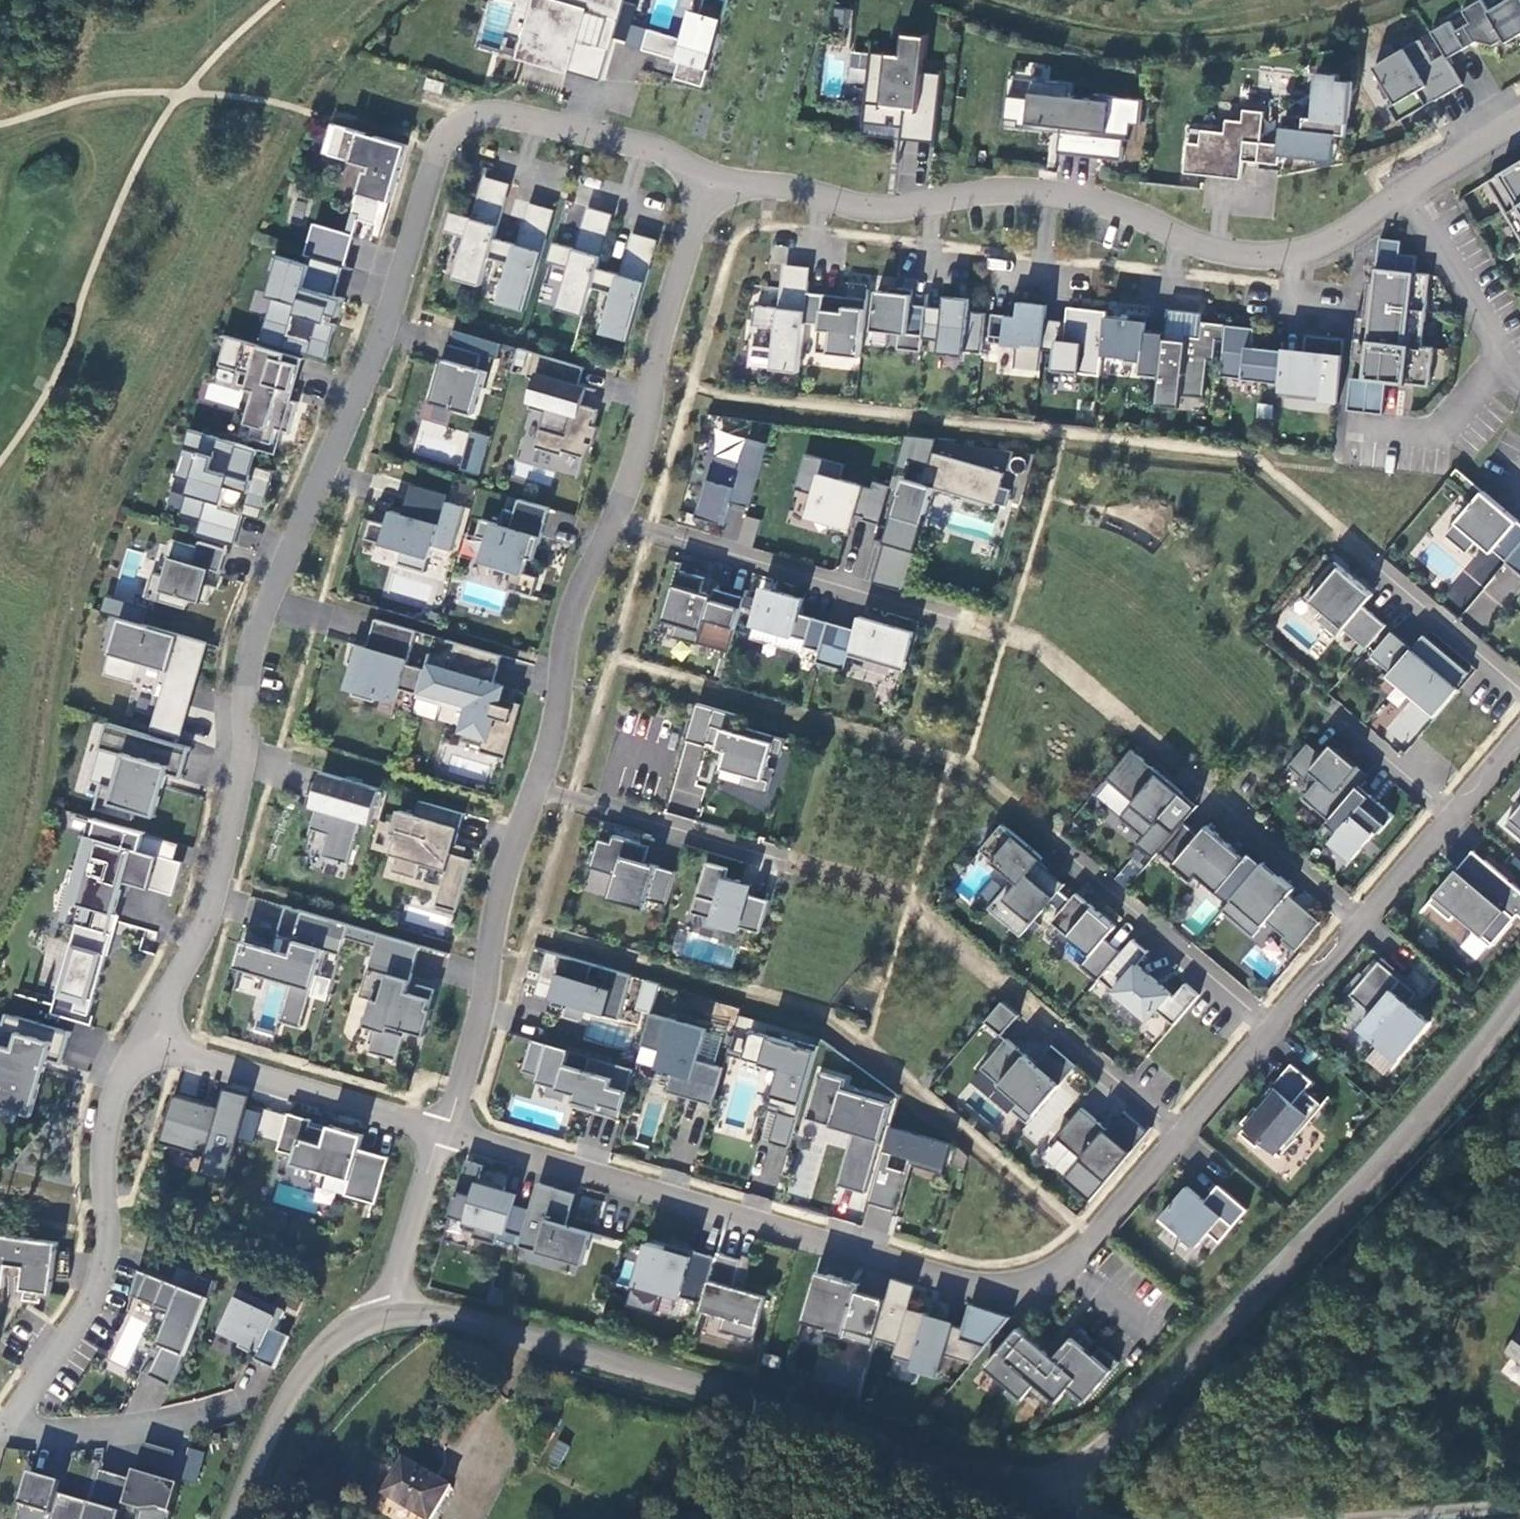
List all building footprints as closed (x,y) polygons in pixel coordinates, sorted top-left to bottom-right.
[(536,28),(528,25),(519,57),(601,80),(625,0),(544,0),(536,28)] [(528,25),(536,28),(544,0),(536,0),(528,25)] [(701,12),(692,9),(683,39),(633,24),(627,45),(681,61),(675,78),(704,87),(729,0),(705,0),(701,12)] [(1432,32),(1445,54),(1448,58),(1480,39),(1497,43),(1519,29),(1519,0),(1507,0),(1490,10),(1484,0),(1480,0),(1463,10),(1470,22),(1456,30),(1450,21),(1432,32)] [(848,16),(834,14),(833,25),(847,26),(848,16)] [(935,146),(944,71),(942,70),(942,73),(924,71),(928,34),(926,34),(926,37),(905,35),(906,32),(904,32),(901,55),(864,51),(863,52),(871,53),(863,125),(865,126),(865,123),(888,126),(889,117),(903,119),(901,140),(903,141),(903,136),(934,139),(933,146),(935,146)] [(1448,58),(1445,54),(1432,61),(1420,40),(1375,66),(1396,103),(1390,107),(1399,121),(1463,85),(1448,58)] [(865,82),(868,53),(851,52),(848,81),(865,82)] [(1341,80),(1342,74),(1319,72),(1314,118),(1284,114),(1281,145),(1262,142),(1265,111),(1249,110),(1244,161),(1260,163),(1261,155),(1281,157),(1281,154),(1335,161),(1338,134),(1347,136),(1354,81),(1341,80)] [(429,77),(426,87),(444,93),(447,82),(429,77)] [(1126,124),(1136,125),(1139,99),(1091,93),(1090,99),(1066,96),(1067,83),(1029,79),(1027,98),(1004,95),(1001,119),(1012,120),(1011,126),(1039,130),(1040,124),(1055,125),(1052,153),(1116,160),(1117,146),(1107,145),(1108,138),(1125,139),(1126,124)] [(1202,174),(1242,178),(1244,161),(1249,110),(1244,109),(1243,121),(1227,119),(1226,132),(1202,129),(1201,143),(1188,142),(1185,173),(1202,175),(1202,174)] [(408,145),(337,125),(328,154),(366,165),(347,232),(315,223),(305,254),(313,257),(346,266),(359,220),(376,224),(383,200),(391,202),(408,145)] [(1486,181),(1519,238),(1519,161),(1486,181)] [(511,184),(493,178),(480,220),(451,211),(446,231),(467,238),(456,277),(481,285),(490,257),(495,238),(511,184)] [(380,237),(391,202),(383,200),(376,224),(373,234),(380,237)] [(556,210),(538,204),(525,246),(495,238),(490,257),(512,264),(500,302),(527,310),(556,210)] [(614,214),(596,209),(583,251),(554,242),(548,261),(570,268),(559,307),(585,315),(593,287),(598,268),(614,214)] [(659,240),(641,235),(628,277),(598,268),(593,287),(614,294),(603,333),(629,340),(659,240)] [(1402,241),(1380,239),(1364,378),(1351,377),(1348,410),(1383,414),(1387,382),(1430,387),(1435,347),(1423,346),(1431,273),(1416,272),(1418,255),(1401,253),(1402,241)] [(769,247),(772,264),(787,261),(785,244),(769,247)] [(346,266),(313,257),(311,265),(276,255),(270,271),(281,274),(262,340),(327,360),(337,324),(327,322),(330,313),(339,316),(345,298),(335,295),(344,266),(346,267),(346,266)] [(799,372),(805,323),(808,292),(811,267),(792,265),(787,309),(756,305),(754,325),(777,328),(772,368),(799,372)] [(776,287),(757,286),(757,304),(775,304),(776,287)] [(899,349),(922,351),(924,339),(927,306),(913,304),(914,289),(899,287),(898,292),(878,290),(873,330),(900,333),(899,349)] [(817,352),(861,357),(868,298),(845,296),(844,301),(825,299),(825,293),(808,292),(805,323),(820,324),(817,352)] [(945,308),(927,306),(924,339),(941,341),(940,353),(966,356),(966,351),(982,353),(987,313),(971,311),(972,298),(947,295),(945,308)] [(1026,344),(1043,345),(1047,319),(1048,304),(1020,301),(1018,316),(993,313),(989,343),(1018,346),(1026,347),(1026,344)] [(1057,350),(1054,370),(1100,375),(1103,355),(1107,315),(1108,311),(1070,307),(1068,321),(1066,339),(1058,339),(1057,350)] [(1160,376),(1161,368),(1164,338),(1165,333),(1148,331),(1149,316),(1131,314),(1130,318),(1107,315),(1103,355),(1124,357),(1124,362),(1142,363),(1141,374),(1160,376)] [(1068,321),(1047,319),(1043,345),(1043,348),(1057,350),(1058,339),(1066,339),(1068,321)] [(1251,322),(1227,320),(1227,324),(1225,342),(1221,376),(1281,383),(1284,350),(1248,346),(1251,322)] [(1164,394),(1204,398),(1207,372),(1202,372),(1203,360),(1215,362),(1217,341),(1225,342),(1227,324),(1202,321),(1200,337),(1187,335),(1186,345),(1176,345),(1177,339),(1164,338),(1161,368),(1167,369),(1164,394)] [(1346,339),(1306,334),(1304,353),(1284,350),(1281,383),(1280,389),(1321,393),(1321,400),(1338,403),(1346,339)] [(305,359),(228,336),(220,364),(252,373),(247,388),(256,391),(245,428),(246,428),(248,423),(254,425),(250,438),(273,444),(278,429),(290,433),(298,402),(287,399),(290,390),(296,391),(305,359)] [(483,353),(449,342),(439,377),(442,378),(435,402),(473,414),(482,387),(486,388),(490,372),(480,368),(483,353)] [(1018,346),(1015,371),(1040,374),(1043,348),(1043,345),(1026,344),(1026,347),(1018,346)] [(585,367),(535,353),(528,377),(538,380),(530,408),(546,413),(535,447),(562,455),(564,451),(585,458),(588,444),(594,446),(599,427),(594,425),(599,410),(583,405),(588,387),(580,385),(585,367)] [(260,449),(190,429),(176,476),(191,481),(181,515),(201,521),(197,535),(235,546),(244,515),(261,520),(275,471),(256,465),(260,449)] [(469,431),(460,471),(480,475),(488,435),(469,431)] [(1005,473),(934,452),(938,438),(907,434),(895,475),(904,478),(901,490),(886,542),(916,551),(935,488),(964,497),(964,499),(965,497),(994,506),(994,508),(996,503),(1006,506),(1011,490),(1001,487),(1005,473)] [(749,507),(768,443),(749,438),(742,463),(716,456),(698,516),(725,524),(732,502),(749,507)] [(809,516),(852,529),(856,514),(865,517),(864,520),(880,525),(891,487),(892,486),(875,481),(873,488),(840,479),(845,464),(806,453),(796,489),(815,495),(809,516)] [(904,478),(895,475),(893,482),(892,486),(891,487),(901,490),(904,478)] [(388,525),(371,520),(366,539),(404,550),(400,564),(426,572),(434,546),(452,551),(465,506),(447,501),(449,494),(414,484),(405,513),(400,528),(388,525)] [(1467,553),(1478,540),(1484,546),(1486,543),(1507,561),(1519,546),(1519,522),(1484,491),(1446,535),(1467,553)] [(515,571),(510,589),(534,596),(539,577),(525,572),(529,557),(534,542),(540,544),(550,508),(520,499),(516,512),(505,508),(501,524),(482,519),(477,536),(489,539),(482,561),(515,571)] [(405,513),(392,510),(388,525),(400,528),(405,513)] [(228,549),(200,541),(199,546),(172,539),(167,556),(172,557),(166,576),(155,573),(148,597),(187,609),(190,599),(208,603),(212,586),(207,584),(211,569),(221,572),(228,549)] [(535,559),(540,544),(534,542),(529,557),(535,559)] [(916,551),(886,542),(874,583),(904,592),(916,551)] [(1507,561),(1519,572),(1519,546),(1507,561)] [(1374,594),(1335,562),(1306,596),(1324,612),(1318,620),(1338,636),(1344,629),(1367,649),(1387,625),(1364,606),(1374,594)] [(706,578),(679,570),(664,620),(683,625),(680,637),(730,652),(746,597),(715,588),(714,595),(702,591),(706,578)] [(765,587),(754,624),(807,639),(805,646),(821,650),(829,622),(800,613),(805,599),(776,590),(776,587),(774,590),(765,587)] [(103,598),(101,613),(133,619),(136,604),(103,598)] [(861,620),(915,636),(917,632),(862,616),(861,620)] [(209,643),(121,617),(104,674),(135,684),(141,662),(168,671),(151,730),(182,739),(209,643)] [(410,658),(418,630),(377,618),(369,647),(354,643),(349,662),(354,664),(362,666),(356,686),(353,695),(376,701),(378,694),(397,700),(401,689),(418,694),(427,663),(410,658)] [(858,630),(829,622),(821,650),(817,662),(845,670),(850,656),(905,672),(915,636),(861,620),(858,630)] [(1452,692),(1469,672),(1425,634),(1413,648),(1393,631),(1373,655),(1421,696),(1418,700),(1438,716),(1455,695),(1452,692)] [(502,655),(458,642),(450,669),(432,664),(424,690),(474,705),(471,713),(463,740),(482,746),(481,751),(506,758),(504,763),(518,721),(512,719),(515,708),(497,702),(502,685),(494,682),(502,655)] [(418,694),(417,697),(471,713),(474,705),(424,690),(432,664),(427,663),(418,694)] [(362,666),(354,664),(348,684),(356,686),(362,666)] [(518,721),(523,703),(504,698),(508,686),(502,685),(497,702),(515,708),(512,719),(518,721)] [(737,715),(698,703),(691,725),(686,741),(688,740),(707,745),(708,742),(726,748),(725,751),(728,752),(723,768),(745,774),(742,784),(741,786),(767,794),(774,770),(767,768),(771,754),(781,757),(786,739),(744,727),(742,733),(732,730),(737,715)] [(108,722),(100,748),(124,755),(115,786),(103,783),(95,808),(133,819),(138,804),(153,809),(161,783),(145,778),(148,768),(182,778),(191,747),(108,722)] [(1306,778),(1312,770),(1325,756),(1309,743),(1290,765),(1306,778)] [(1328,759),(1316,774),(1321,778),(1304,797),(1330,820),(1359,785),(1369,774),(1338,748),(1328,759)] [(1166,813),(1179,798),(1150,773),(1154,768),(1132,749),(1108,778),(1135,801),(1121,817),(1144,837),(1138,844),(1154,858),(1160,851),(1181,826),(1166,813)] [(1328,759),(1325,756),(1312,770),(1316,774),(1328,759)] [(156,816),(169,774),(148,768),(145,778),(161,783),(153,809),(138,804),(136,811),(156,816)] [(745,774),(723,768),(720,777),(742,784),(745,774)] [(315,795),(315,797),(327,800),(325,809),(318,806),(311,829),(329,834),(323,856),(336,860),(336,863),(348,866),(361,820),(371,823),(381,789),(322,772),(315,795)] [(1377,831),(1380,833),(1395,816),(1379,802),(1377,804),(1371,799),(1373,797),(1359,785),(1330,820),(1327,823),(1338,833),(1331,841),(1353,859),(1377,831)] [(315,797),(313,805),(318,806),(325,809),(327,800),(315,797)] [(416,815),(399,810),(395,824),(400,826),(393,849),(399,850),(393,871),(416,878),(422,857),(448,865),(437,905),(457,911),(472,858),(453,853),(465,813),(421,800),(416,815)] [(1506,825),(1519,837),(1519,809),(1506,825)] [(69,814),(66,827),(84,832),(87,819),(69,814)] [(149,833),(96,818),(92,834),(91,834),(90,836),(97,838),(78,904),(80,905),(80,904),(85,905),(58,996),(78,1002),(75,1011),(90,1015),(108,954),(111,955),(117,935),(114,934),(119,915),(116,914),(126,881),(176,896),(185,862),(144,850),(149,833)] [(1235,872),(1247,883),(1248,881),(1265,862),(1245,845),(1236,856),(1229,851),(1233,846),(1208,825),(1200,834),(1185,821),(1181,826),(1160,851),(1194,880),(1199,875),(1219,891),(1235,872)] [(1003,824),(981,850),(1015,879),(989,908),(1022,936),(1056,895),(1031,873),(1044,858),(1003,824)] [(649,845),(652,835),(646,834),(643,843),(649,845)] [(600,838),(597,848),(594,847),(591,856),(594,857),(591,867),(617,875),(610,898),(646,909),(649,900),(667,905),(677,871),(646,862),(651,846),(649,845),(643,843),(614,835),(612,842),(600,838)] [(1116,880),(1127,890),(1150,863),(1138,853),(1116,880)] [(730,869),(708,862),(693,913),(714,919),(712,924),(739,931),(740,927),(761,932),(770,900),(750,894),(738,891),(741,881),(727,877),(730,869)] [(1265,895),(1281,876),(1265,862),(1248,881),(1265,895)] [(1458,913),(1475,928),(1473,931),(1491,947),(1519,914),(1519,915),(1519,889),(1491,865),(1475,883),(1459,869),(1430,902),(1452,920),(1458,913)] [(1286,937),(1283,940),(1297,951),(1322,922),(1290,895),(1295,889),(1281,876),(1265,895),(1248,881),(1247,883),(1223,911),(1254,937),(1268,921),(1286,937)] [(753,884),(741,881),(738,891),(750,894),(753,884)] [(1052,922),(1091,955),(1081,966),(1098,980),(1100,978),(1119,956),(1103,942),(1107,938),(1117,927),(1077,893),(1052,922)] [(296,941),(292,954),(275,949),(276,947),(250,939),(241,970),(267,978),(271,965),(295,972),(291,985),(280,1021),(302,1027),(317,974),(322,975),(329,951),(341,954),(347,937),(350,924),(302,910),(293,940),(296,941)] [(429,1008),(435,989),(417,984),(414,993),(412,1002),(405,1000),(408,991),(421,945),(350,924),(347,937),(377,946),(362,996),(373,999),(366,1025),(377,1028),(371,1051),(397,1059),(406,1030),(421,1034),(429,1008)] [(1123,952),(1107,938),(1103,942),(1119,956),(1123,952)] [(1134,939),(1123,952),(1119,956),(1100,978),(1149,1019),(1157,1010),(1175,1025),(1200,995),(1186,983),(1175,996),(1138,964),(1149,952),(1134,939)] [(619,1019),(632,975),(548,951),(540,981),(557,987),(553,1000),(552,1005),(564,1009),(566,1002),(619,1019)] [(1402,979),(1381,961),(1351,995),(1373,1013),(1361,1027),(1398,1059),(1430,1022),(1409,1004),(1418,993),(1403,980),(1406,976),(1402,979)] [(271,965),(267,978),(291,985),(295,972),(271,965)] [(660,984),(643,979),(635,1008),(652,1012),(660,984)] [(557,987),(540,981),(536,995),(553,1000),(557,987)] [(412,1002),(414,993),(408,991),(405,1000),(412,1002)] [(1020,1015),(1004,1001),(986,1022),(1002,1035),(1020,1015)] [(433,1009),(429,1008),(421,1034),(426,1035),(433,1009)] [(652,1012),(643,1044),(663,1050),(658,1067),(674,1072),(668,1091),(669,1092),(671,1086),(687,1091),(686,1096),(714,1104),(724,1067),(699,1059),(708,1028),(652,1012)] [(14,1121),(23,1093),(34,1096),(42,1069),(26,1064),(29,1054),(62,1064),(72,1032),(7,1013),(0,1036),(0,1117),(14,1121)] [(790,1148),(819,1046),(799,1040),(798,1044),(751,1030),(745,1052),(743,1058),(781,1069),(771,1104),(781,1107),(779,1112),(770,1142),(790,1148)] [(636,1068),(533,1038),(524,1071),(538,1075),(536,1082),(576,1094),(573,1106),(592,1111),(595,1102),(602,1104),(599,1114),(621,1120),(636,1068)] [(1037,1064),(1008,1038),(982,1068),(1021,1101),(1013,1110),(1028,1123),(1061,1084),(1037,1064)] [(1054,1044),(1037,1064),(1061,1084),(1078,1065),(1054,1044)] [(729,1054),(743,1058),(745,1052),(731,1048),(729,1054)] [(33,1114),(49,1060),(29,1054),(26,1064),(42,1069),(34,1096),(23,1093),(18,1110),(33,1114)] [(1263,1140),(1282,1155),(1299,1138),(1294,1133),(1302,1123),(1306,1126),(1324,1105),(1306,1090),(1314,1081),(1293,1064),(1273,1086),(1278,1090),(1261,1110),(1256,1106),(1243,1123),(1247,1126),(1241,1133),(1258,1147),(1263,1140)] [(845,1187),(866,1193),(893,1100),(892,1103),(844,1088),(844,1086),(846,1080),(820,1072),(808,1118),(808,1116),(855,1130),(854,1132),(852,1139),(862,1142),(860,1149),(856,1148),(845,1187)] [(671,1086),(669,1092),(686,1096),(687,1091),(671,1086)] [(844,1086),(844,1088),(892,1103),(893,1100),(844,1086)] [(226,1087),(220,1107),(219,1112),(209,1109),(211,1105),(175,1094),(160,1143),(196,1153),(198,1145),(208,1148),(206,1156),(201,1174),(227,1181),(252,1095),(226,1087)] [(779,1112),(781,1107),(771,1104),(769,1109),(779,1112)] [(1108,1130),(1082,1108),(1057,1137),(1060,1139),(1082,1158),(1067,1176),(1064,1179),(1090,1202),(1149,1132),(1125,1111),(1108,1130)] [(312,1124),(313,1120),(290,1113),(279,1150),(296,1155),(293,1163),(350,1179),(346,1195),(376,1204),(390,1157),(360,1148),(364,1135),(330,1125),(329,1129),(312,1124)] [(854,1132),(855,1130),(808,1116),(808,1118),(854,1132)] [(910,1158),(945,1168),(953,1144),(891,1126),(869,1202),(894,1210),(896,1210),(907,1171),(891,1166),(895,1154),(910,1158)] [(838,1185),(845,1187),(856,1148),(860,1149),(862,1142),(852,1139),(838,1185)] [(1067,1176),(1082,1158),(1060,1139),(1044,1158),(1067,1176)] [(198,1145),(196,1153),(206,1156),(208,1148),(198,1145)] [(945,1168),(910,1158),(907,1171),(896,1210),(894,1210),(893,1214),(899,1216),(914,1165),(944,1174),(945,1168)] [(500,1230),(507,1232),(514,1210),(500,1206),(506,1187),(478,1179),(473,1198),(457,1193),(451,1215),(468,1220),(465,1229),(475,1232),(473,1237),(496,1244),(500,1230)] [(539,1182),(531,1209),(523,1236),(520,1246),(553,1256),(555,1248),(581,1256),(580,1258),(581,1259),(589,1231),(568,1224),(577,1194),(539,1182)] [(1214,1199),(1212,1198),(1208,1203),(1188,1186),(1160,1220),(1178,1235),(1181,1232),(1198,1246),(1209,1233),(1220,1242),(1248,1210),(1220,1185),(1219,1186),(1223,1189),(1214,1199)] [(580,1199),(579,1212),(600,1213),(600,1200),(580,1199)] [(514,1210),(507,1232),(523,1236),(531,1209),(515,1205),(514,1210)] [(59,1242),(0,1234),(0,1285),(6,1286),(9,1264),(26,1266),(23,1289),(52,1293),(59,1242)] [(648,1242),(630,1304),(658,1312),(664,1292),(704,1303),(717,1257),(689,1249),(685,1262),(674,1258),(676,1250),(648,1242)] [(720,1331),(754,1341),(766,1296),(765,1298),(734,1289),(743,1259),(719,1252),(702,1310),(725,1316),(720,1331)] [(766,1296),(744,1289),(752,1262),(743,1259),(734,1289),(765,1298),(766,1296)] [(817,1271),(803,1321),(828,1328),(827,1332),(845,1337),(848,1328),(876,1336),(887,1299),(841,1285),(843,1279),(817,1271)] [(193,1293),(140,1272),(133,1298),(174,1314),(166,1334),(163,1332),(143,1373),(173,1388),(184,1367),(218,1283),(200,1276),(193,1293)] [(946,1355),(972,1362),(1011,1317),(971,1303),(964,1329),(928,1318),(929,1314),(909,1309),(916,1285),(894,1278),(887,1299),(876,1336),(876,1338),(898,1345),(894,1356),(914,1362),(912,1370),(939,1378),(946,1355)] [(286,1313),(241,1291),(232,1311),(235,1313),(224,1336),(242,1344),(240,1348),(258,1357),(256,1361),(275,1370),(291,1338),(277,1331),(286,1313)] [(1055,1358),(1019,1328),(985,1367),(1009,1388),(1004,1393),(1018,1405),(1030,1390),(1035,1384),(1051,1398),(1057,1403),(1064,1393),(1069,1387),(1083,1399),(1086,1401),(1119,1362),(1101,1347),(1094,1355),(1087,1349),(1094,1341),(1083,1331),(1081,1330),(1082,1326),(1055,1358)] [(1504,1353),(1519,1366),(1519,1333),(1504,1353)] [(786,1356),(768,1351),(765,1361),(783,1367),(786,1356)] [(1030,1390),(1046,1404),(1051,1398),(1035,1384),(1030,1390)] [(1083,1399),(1069,1387),(1064,1393),(1078,1405),(1083,1399)] [(560,1465),(569,1445),(556,1439),(547,1459),(560,1465)] [(385,1494),(426,1518),(431,1518),(452,1483),(407,1457),(385,1494)] [(92,1504),(60,1495),(53,1518),(123,1518),(127,1506),(134,1481),(101,1471),(92,1504)] [(141,1518),(170,1518),(181,1485),(136,1472),(134,1481),(127,1506),(143,1510),(141,1518)] [(32,1473),(18,1518),(53,1518),(60,1495),(64,1483),(32,1473)]
